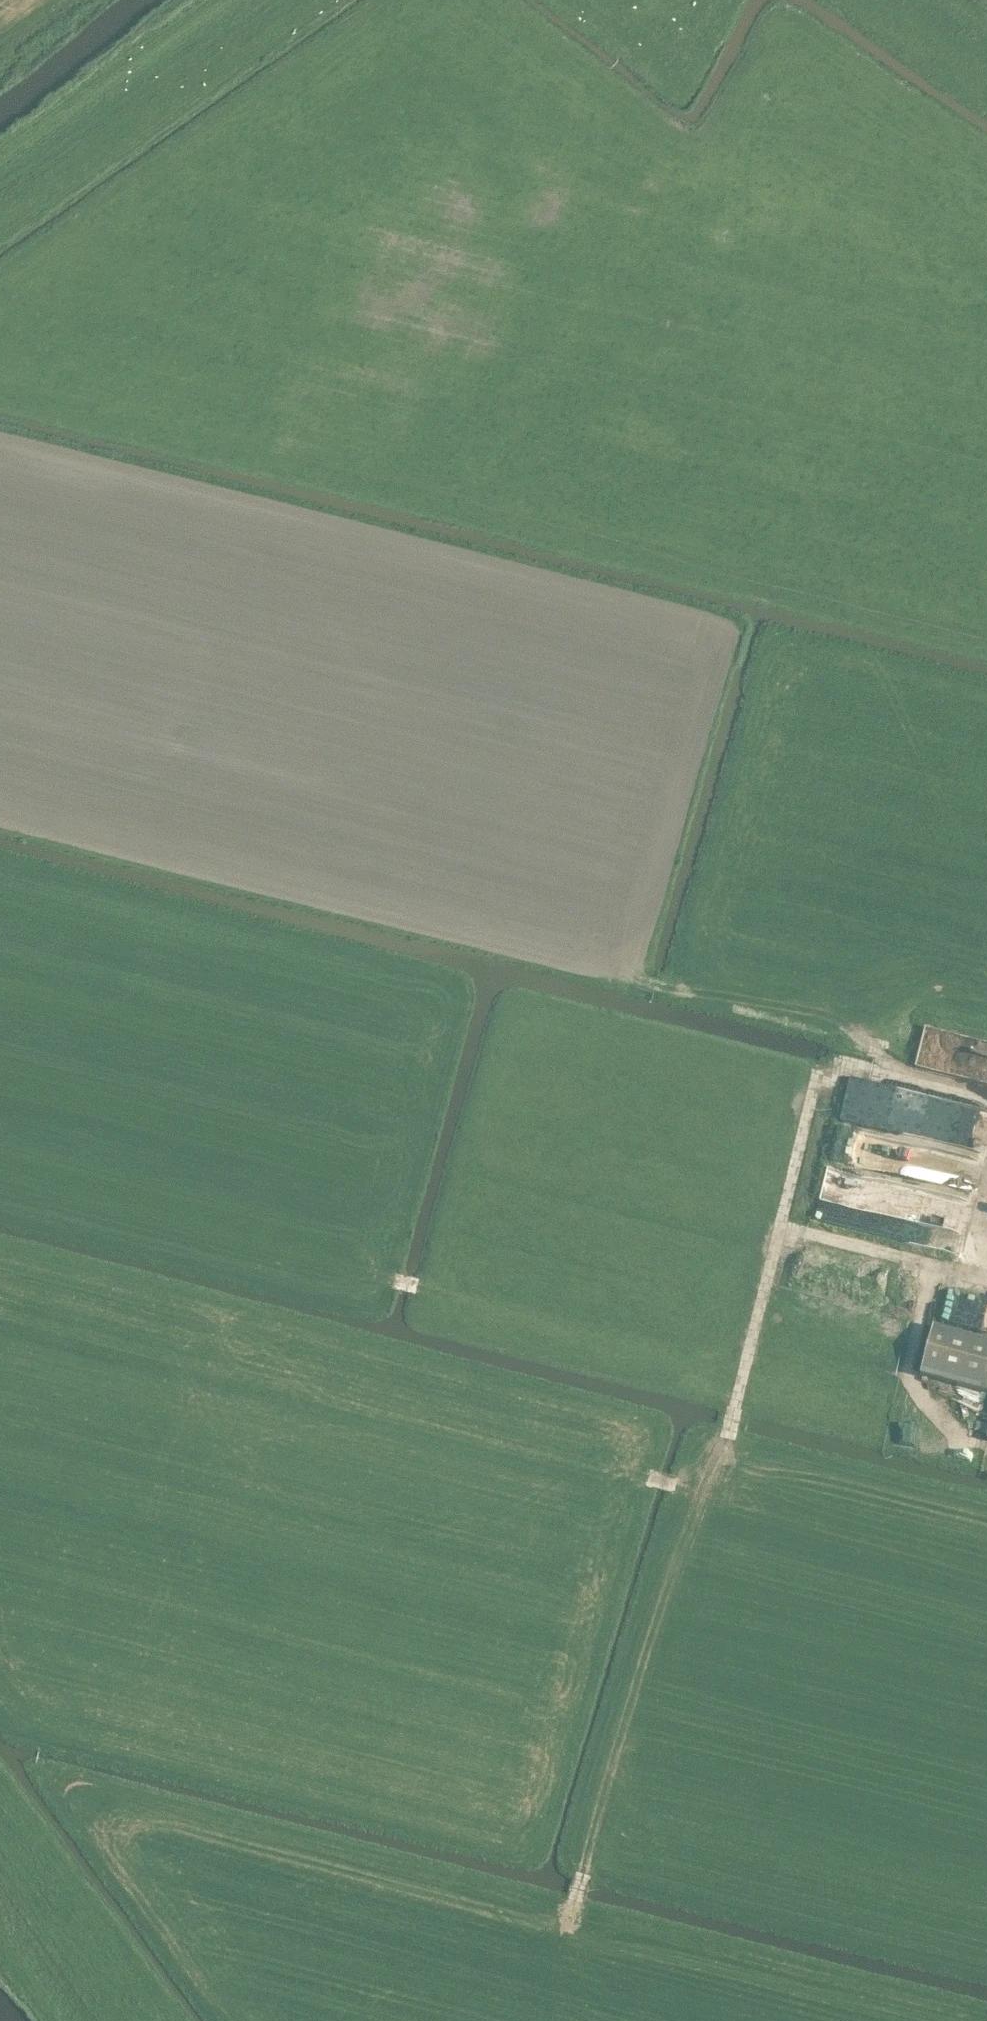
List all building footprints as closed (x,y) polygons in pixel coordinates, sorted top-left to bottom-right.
[(986,1066),(986,1046),(985,1046),(986,1040),(976,1040),(975,1065),(986,1066)] [(924,1188),(906,1187),(905,1207),(923,1207),(924,1188)] [(934,1324),(921,1372),(986,1391),(986,1339),(934,1324)]
